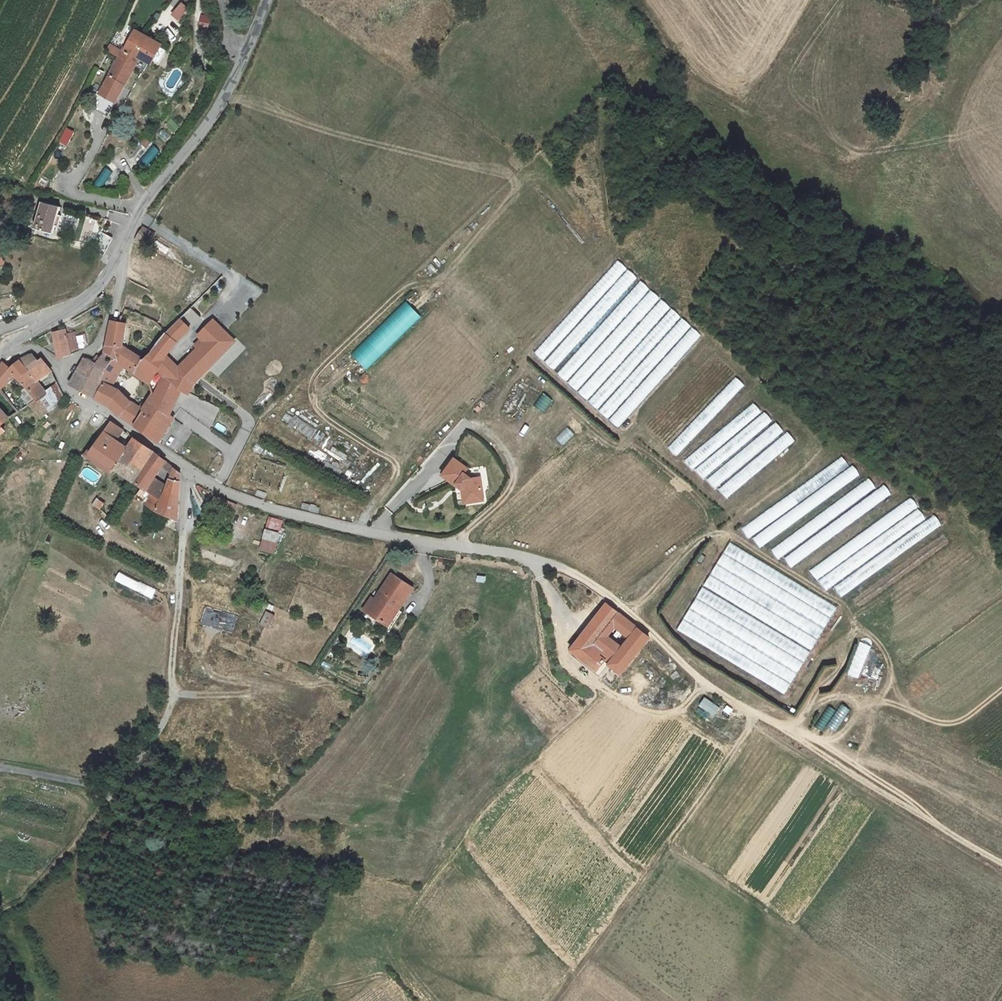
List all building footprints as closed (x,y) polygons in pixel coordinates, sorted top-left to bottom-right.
[(179,20),(188,7),(180,1),(170,14),(179,20)] [(209,30),(210,14),(200,13),(199,29),(209,30)] [(152,61),(162,43),(144,35),(137,31),(128,49),(125,47),(123,52),(118,61),(112,73),(127,81),(133,70),(140,55),(152,61)] [(116,103),(127,81),(112,73),(118,61),(123,52),(109,45),(107,51),(117,56),(98,94),(116,103)] [(33,228),(53,230),(57,205),(37,202),(33,228)] [(86,249),(95,232),(81,226),(72,242),(86,249)] [(146,233),(143,241),(154,248),(160,237),(149,230),(146,233)] [(533,353),(618,428),(701,334),(616,259),(533,353)] [(369,372),(423,319),(405,301),(350,355),(369,372)] [(165,334),(173,339),(174,340),(177,342),(191,329),(181,317),(165,334)] [(126,323),(111,319),(104,350),(118,361),(113,373),(119,379),(124,365),(129,353),(131,350),(123,345),(126,323)] [(190,375),(183,389),(184,389),(192,394),(199,380),(237,341),(214,319),(197,337),(201,340),(194,345),(196,347),(179,366),(190,375)] [(146,377),(158,364),(168,374),(183,389),(190,375),(165,352),(173,339),(159,330),(147,351),(146,353),(142,360),(136,372),(140,374),(146,377)] [(55,334),(56,338),(54,339),(57,353),(70,350),(70,349),(78,347),(74,332),(66,334),(65,331),(55,334)] [(131,350),(129,353),(142,360),(146,353),(147,351),(135,343),(131,350)] [(108,403),(114,391),(119,379),(113,373),(118,361),(104,350),(102,353),(97,351),(93,358),(85,354),(71,382),(94,395),(108,403)] [(129,353),(124,365),(132,369),(136,372),(142,360),(129,353)] [(10,363),(26,382),(42,372),(35,360),(32,362),(21,356),(10,363)] [(9,379),(15,392),(23,404),(36,395),(26,382),(10,363),(2,369),(0,367),(0,386),(9,379)] [(178,398),(183,389),(168,374),(154,389),(162,405),(172,411),(178,398)] [(737,377),(667,445),(675,454),(745,385),(737,377)] [(36,395),(23,404),(35,421),(56,393),(50,384),(36,395)] [(162,405),(154,389),(152,388),(149,394),(141,408),(134,421),(158,439),(173,412),(172,411),(162,405)] [(114,391),(108,403),(121,412),(127,399),(114,391)] [(2,402),(11,412),(23,404),(15,392),(2,402)] [(141,408),(127,399),(121,412),(134,421),(141,408)] [(758,401),(686,455),(720,500),(796,443),(788,431),(783,435),(758,401)] [(2,402),(0,403),(0,415),(2,417),(11,412),(2,402)] [(112,448),(114,449),(123,437),(99,423),(82,455),(101,467),(97,473),(104,479),(107,472),(123,481),(141,450),(135,446),(127,458),(124,463),(109,454),(112,448)] [(130,441),(123,437),(114,449),(127,458),(135,446),(130,441)] [(134,488),(139,480),(152,489),(161,467),(141,450),(123,481),(134,488)] [(442,452),(432,464),(445,476),(446,474),(452,479),(451,481),(451,496),(468,496),(467,473),(458,473),(452,467),(455,463),(442,452)] [(845,456),(742,525),(756,546),(859,478),(845,456)] [(164,469),(161,467),(152,489),(163,492),(164,469)] [(270,468),(262,481),(288,496),(296,483),(270,468)] [(789,565),(893,496),(884,483),(876,488),(871,479),(769,546),(778,559),(783,556),(789,565)] [(149,499),(152,489),(139,480),(134,488),(149,499)] [(161,515),(163,492),(152,489),(149,499),(144,512),(161,515)] [(233,515),(236,504),(213,494),(210,504),(233,515)] [(912,497),(809,567),(825,591),(833,585),(839,595),(943,525),(935,513),(926,519),(912,497)] [(95,510),(101,516),(105,509),(99,504),(95,510)] [(278,542),(282,519),(266,518),(261,538),(278,542)] [(933,551),(949,543),(945,537),(930,544),(933,551)] [(278,542),(263,539),(259,550),(274,554),(278,542)] [(726,543),(677,633),(787,693),(837,603),(726,543)] [(118,572),(114,581),(153,598),(156,589),(118,572)] [(380,621),(392,607),(398,611),(413,590),(391,578),(366,612),(380,621)] [(557,648),(586,670),(596,657),(578,644),(590,628),(599,616),(604,608),(592,598),(557,648)] [(206,606),(200,624),(232,634),(238,616),(206,606)] [(387,626),(398,611),(392,607),(380,621),(387,626)] [(622,621),(604,608),(599,616),(618,627),(622,621)] [(259,625),(268,629),(275,614),(266,610),(259,625)] [(634,631),(622,621),(618,627),(608,641),(596,657),(607,666),(634,631)] [(596,657),(608,641),(590,628),(578,644),(596,657)] [(714,715),(720,707),(704,697),(699,705),(714,715)]
